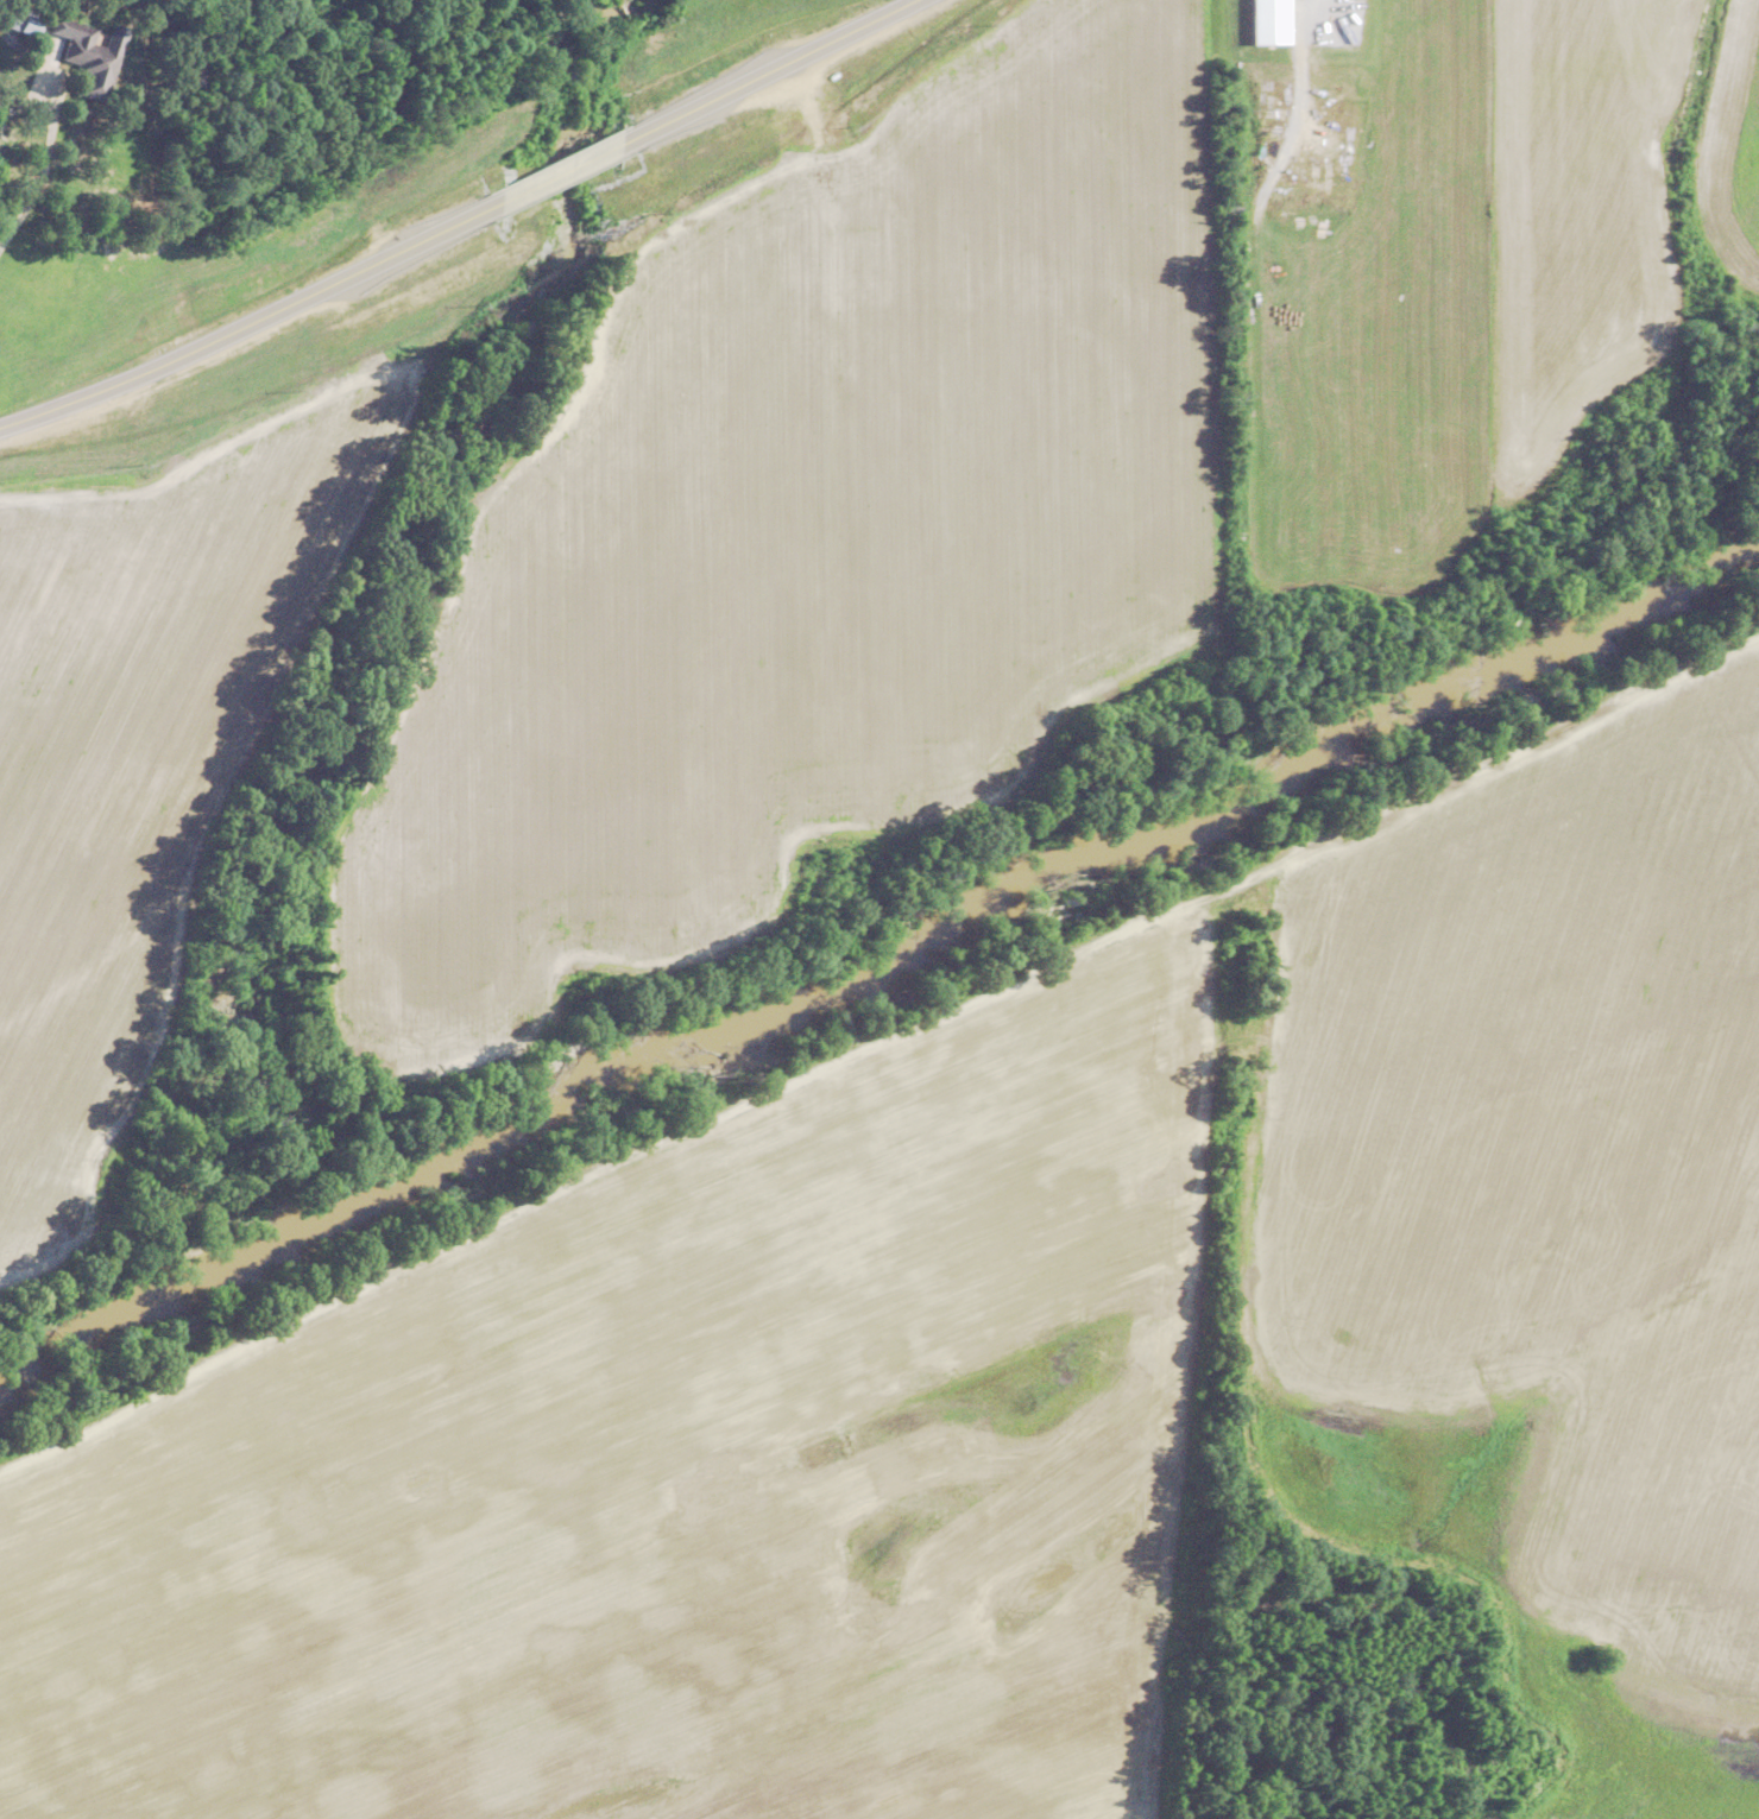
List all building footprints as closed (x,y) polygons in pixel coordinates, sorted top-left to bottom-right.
[(50,23),(18,8),(11,23),(42,39),(50,23)] [(133,37),(116,32),(112,45),(100,42),(104,26),(59,14),(47,62),(59,65),(60,60),(93,69),(86,95),(115,103),(133,37)]
